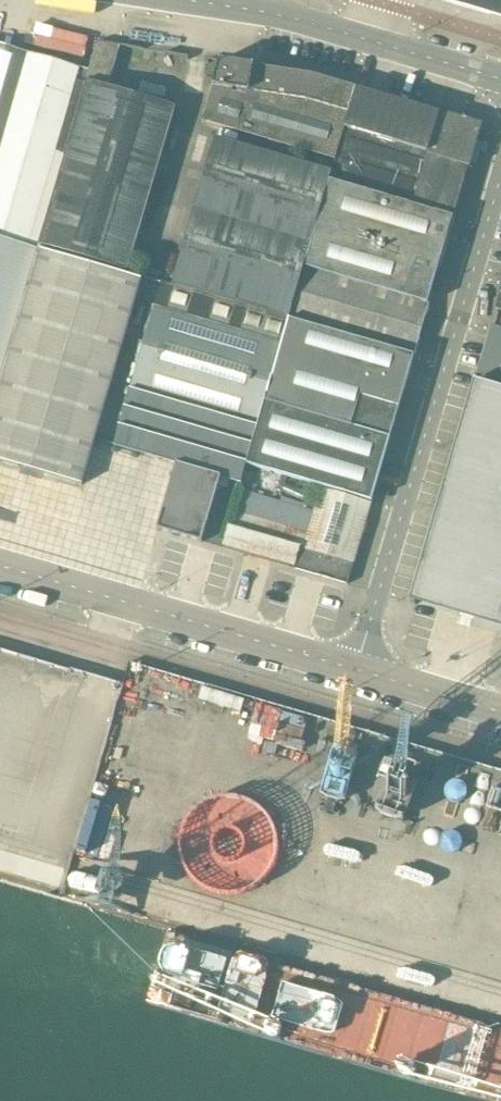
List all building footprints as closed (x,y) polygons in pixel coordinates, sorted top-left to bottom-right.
[(500,18),(500,0),(439,0),(500,18)] [(86,82),(87,83),(108,88),(120,46),(98,43),(86,82)] [(0,45),(0,156),(30,54),(0,45)] [(65,155),(56,152),(76,81),(85,83),(88,71),(30,54),(0,156),(0,237),(38,248),(65,155)] [(336,161),(342,140),(357,90),(357,89),(312,76),(252,66),(220,61),(212,87),(213,87),(203,122),(336,161)] [(108,88),(87,83),(39,246),(126,271),(175,108),(108,88)] [(440,115),(439,115),(357,90),(342,140),(425,165),(440,115)] [(454,218),(479,132),(480,131),(476,130),(476,124),(440,113),(439,115),(440,115),(425,165),(342,140),(336,161),(332,173),(330,181),(454,218)] [(174,285),(289,319),(304,269),(330,181),(332,173),(217,139),(174,285)] [(454,218),(330,181),(304,269),(429,305),(454,218)] [(38,249),(0,238),(0,378),(38,249)] [(0,378),(0,461),(81,484),(141,280),(130,276),(131,272),(126,271),(39,246),(38,249),(0,378)] [(429,305),(304,269),(289,319),(414,355),(429,305)] [(289,320),(162,283),(114,446),(177,464),(157,529),(201,542),(218,487),(226,489),(229,480),(241,483),(257,429),(259,424),(265,403),(289,320)] [(414,355),(289,319),(289,320),(265,403),(390,439),(414,355)] [(494,323),(492,322),(477,373),(500,380),(500,325),(494,323)] [(409,603),(415,605),(418,595),(460,607),(475,611),(500,619),(500,616),(500,390),(474,382),(409,602),(409,603)] [(372,502),(384,460),(390,439),(265,403),(259,424),(257,429),(247,465),(372,502)] [(347,585),(371,506),(371,504),(321,489),(314,514),(259,498),(258,500),(238,495),(222,548),(347,585)] [(21,788),(47,678),(30,674),(25,693),(38,696),(34,711),(9,705),(0,743),(0,783),(21,788)] [(342,742),(331,783),(500,827),(500,783),(342,742)] [(410,753),(450,766),(453,756),(413,743),(410,753)] [(268,762),(264,793),(269,793),(270,787),(292,789),(295,766),(268,762)]
